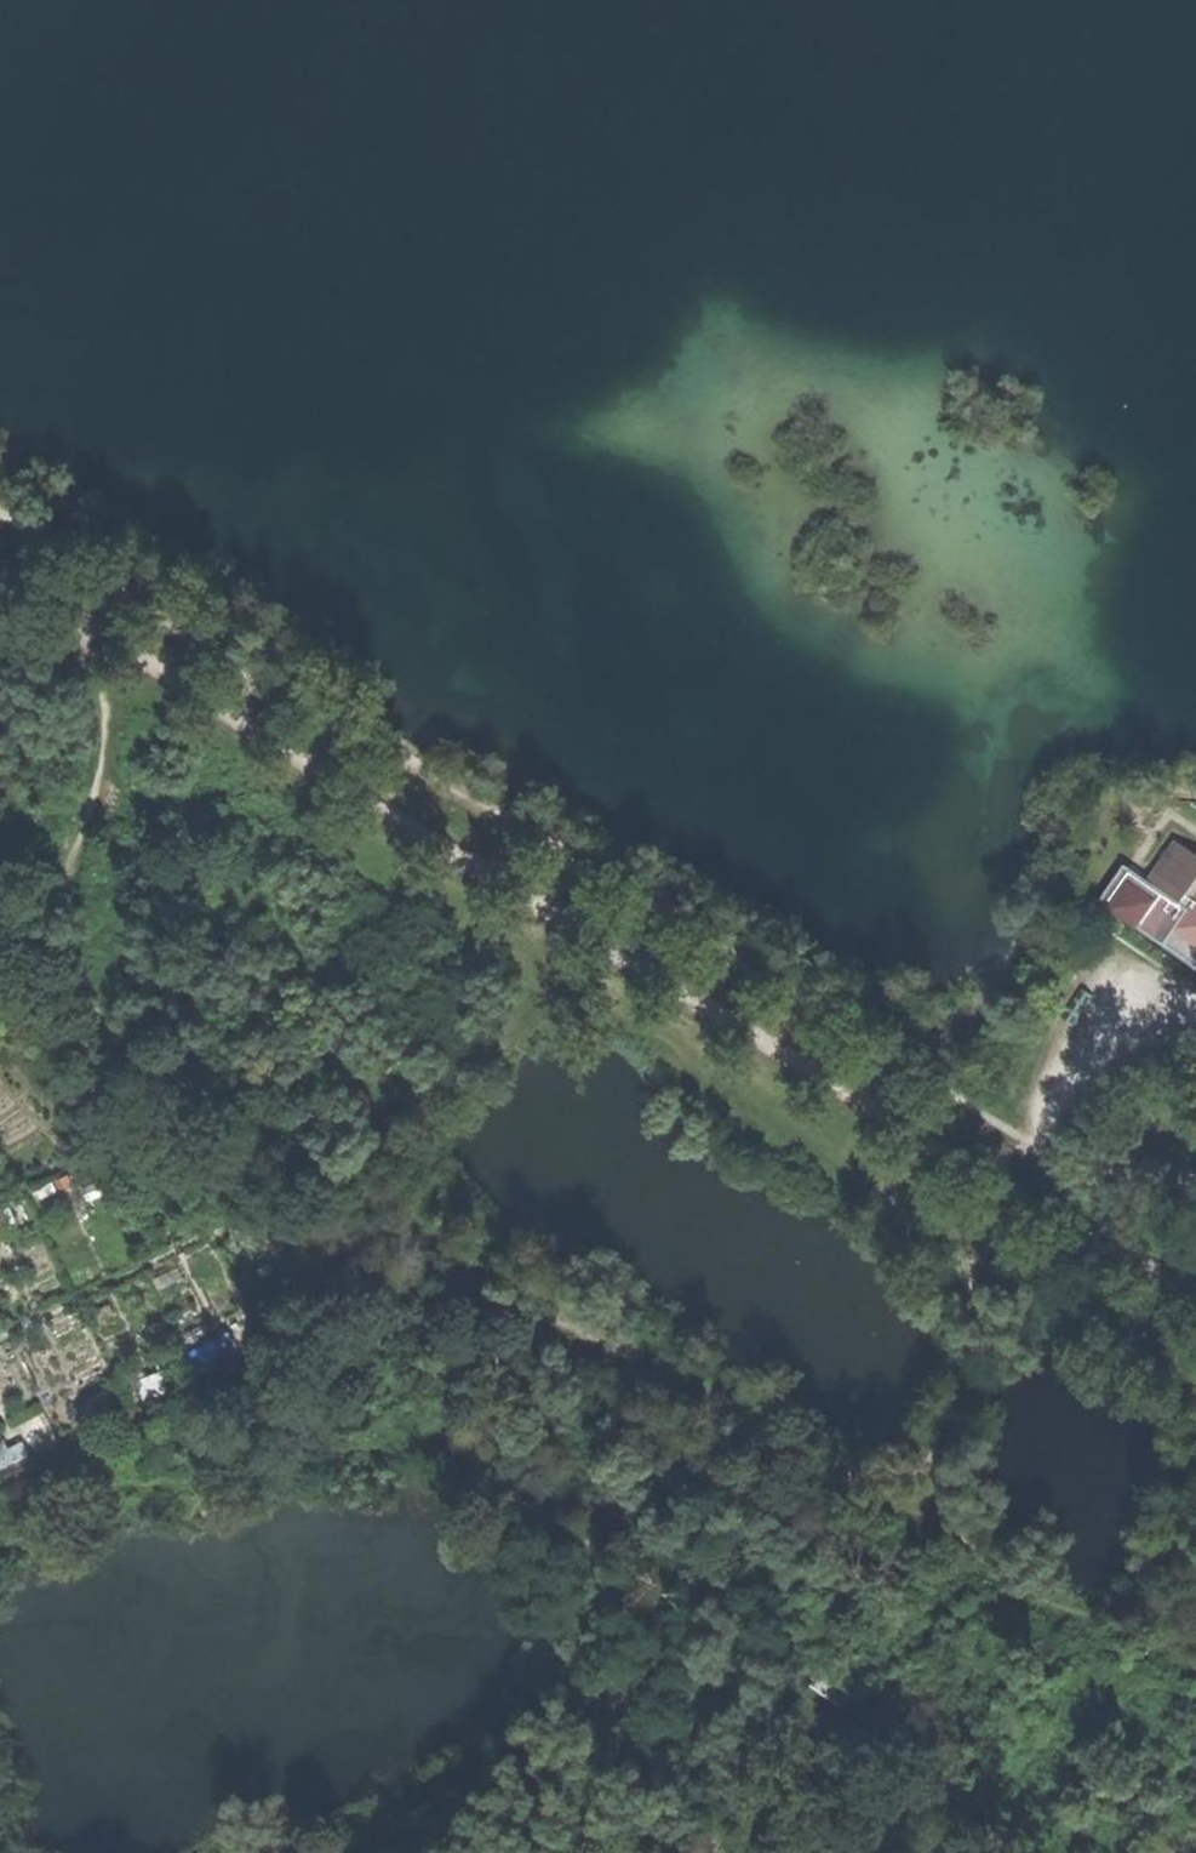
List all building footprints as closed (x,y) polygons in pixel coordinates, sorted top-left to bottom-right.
[(1179,917),(1187,905),(1195,892),(1195,867),(1167,847),(1139,889),(1179,917)] [(1156,951),(1179,917),(1139,889),(1115,873),(1091,909),(1156,951)] [(1187,905),(1195,911),(1195,892),(1187,905)] [(1185,971),(1195,954),(1195,911),(1187,905),(1179,917),(1156,951),(1185,971)] [(1185,971),(1195,978),(1195,976),(1195,954),(1185,971)]
